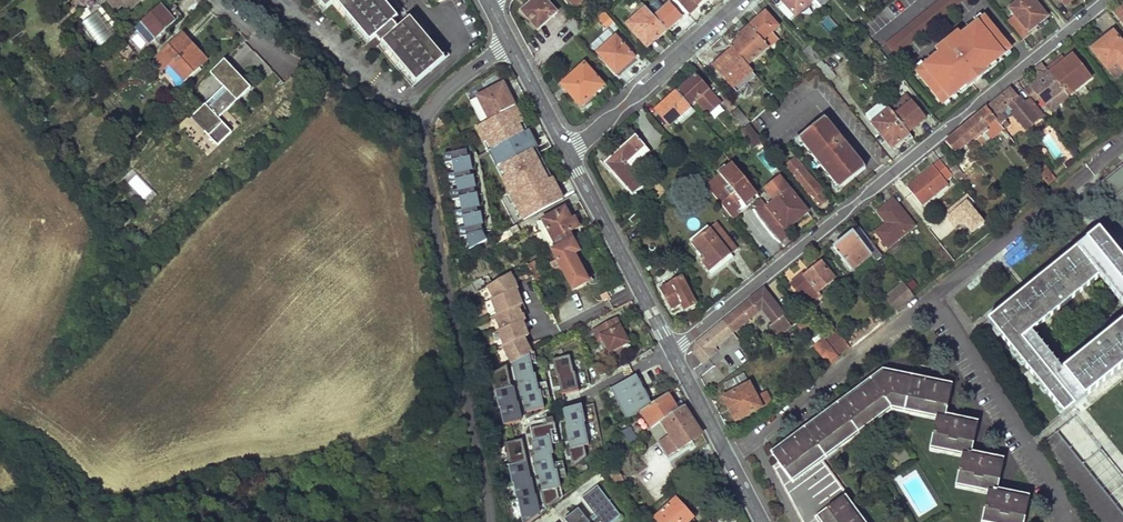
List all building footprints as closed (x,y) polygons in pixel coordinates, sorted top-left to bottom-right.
[(117,9),(123,4),(128,9),(139,0),(109,0),(117,9)] [(441,63),(408,22),(401,27),(380,0),(325,0),(330,5),(337,0),(371,40),(377,37),(416,83),(441,63)] [(546,0),(541,0),(524,16),(539,31),(558,13),(546,0)] [(568,1),(576,9),(585,0),(569,0),(568,1)] [(689,15),(695,10),(694,7),(702,0),(675,0),(677,2),(689,15)] [(782,0),(797,17),(812,4),(815,7),(813,8),(817,12),(821,8),(814,0),(782,0)] [(884,45),(893,57),(963,0),(940,0),(884,45)] [(1023,39),(1030,34),(1028,32),(1046,17),(1032,0),(1020,0),(1009,9),(1018,21),(1012,26),(1023,39)] [(689,15),(677,2),(673,7),(669,4),(654,17),(664,29),(667,32),(682,18),(684,20),(689,15)] [(1114,12),(1122,23),(1122,5),(1114,12)] [(154,40),(172,25),(158,8),(140,23),(154,40)] [(654,17),(645,8),(627,24),(646,46),(664,29),(654,17)] [(766,13),(750,27),(761,41),(762,41),(768,47),(777,39),(772,33),(778,26),(766,13)] [(828,16),(819,23),(829,36),(837,29),(828,16)] [(584,30),(573,18),(565,25),(576,37),(584,30)] [(1010,51),(983,18),(962,37),(957,31),(934,50),(938,55),(916,73),(942,106),(1010,51)] [(761,41),(750,27),(741,35),(742,37),(730,47),(732,50),(747,67),(767,48),(761,41)] [(1114,33),(1102,42),(1099,39),(1090,47),(1116,79),(1122,74),(1122,44),(1114,33)] [(205,63),(181,36),(150,64),(159,74),(168,66),(183,82),(205,63)] [(635,59),(615,38),(597,55),(617,76),(635,59)] [(818,58),(809,47),(803,53),(812,63),(818,58)] [(747,67),(732,50),(714,66),(734,89),(752,72),(747,67)] [(1046,68),(1068,96),(1092,77),(1074,54),(1067,60),(1063,55),(1046,68)] [(252,87),(226,58),(212,71),(227,88),(194,118),(217,143),(231,129),(219,116),(252,87)] [(903,82),(886,61),(879,67),(897,87),(903,82)] [(1046,68),(1042,62),(1035,68),(1042,77),(1031,85),(1051,109),(1068,96),(1046,68)] [(604,87),(585,66),(562,86),(581,108),(604,87)] [(835,76),(827,66),(821,72),(828,81),(835,76)] [(696,76),(678,93),(690,106),(696,101),(707,113),(719,102),(696,76)] [(218,88),(210,77),(196,88),(204,98),(218,88)] [(481,125),(515,107),(503,85),(470,102),(481,125)] [(1012,87),(987,107),(1005,130),(1011,125),(1003,115),(1012,107),(1016,112),(1017,117),(1028,130),(1039,121),(1012,87)] [(690,106),(678,93),(657,111),(670,125),(691,107),(690,106)] [(906,95),(889,110),(908,133),(926,118),(906,95)] [(563,200),(515,107),(481,125),(478,127),(525,218),(550,205),(552,206),(563,200)] [(1005,130),(987,107),(971,120),(946,141),(955,153),(973,138),(978,144),(985,139),(983,137),(988,134),(992,139),(1005,130)] [(749,122),(737,109),(731,115),(742,128),(749,122)] [(908,133),(889,110),(872,123),(892,148),(909,134),(908,133)] [(253,121),(249,115),(240,124),(245,129),(253,121)] [(866,167),(825,118),(795,142),(800,149),(804,145),(834,182),(830,185),(836,192),(866,167)] [(458,137),(451,124),(436,131),(441,145),(458,137)] [(762,140),(750,126),(741,133),(753,148),(762,140)] [(1056,164),(1070,157),(1056,130),(1042,137),(1056,164)] [(1111,137),(1107,132),(1101,137),(1105,142),(1111,137)] [(649,152),(635,137),(609,161),(615,168),(611,172),(634,196),(645,186),(630,170),(649,152)] [(710,159),(703,151),(691,161),(698,169),(710,159)] [(446,163),(452,162),(454,174),(448,176),(450,182),(456,181),(457,190),(450,192),(452,201),(460,199),(461,208),(455,209),(456,216),(464,214),(466,228),(459,229),(460,236),(467,234),(470,250),(487,240),(482,232),(480,225),(483,224),(480,212),(477,213),(476,207),(479,206),(476,195),(474,194),(473,187),(475,186),(473,177),(470,178),(468,171),(472,170),(469,159),(467,160),(466,152),(445,156),(446,163)] [(959,170),(947,154),(908,186),(922,204),(950,182),(947,180),(959,170)] [(795,176),(819,207),(826,202),(819,194),(821,192),(795,159),(786,168),(794,178),(795,176)] [(733,219),(751,204),(749,201),(757,195),(732,164),(728,168),(725,164),(718,170),(720,173),(705,186),(733,219)] [(1099,184),(1122,214),(1122,164),(1099,184)] [(1044,165),(1038,170),(1043,177),(1050,185),(1056,180),(1044,165)] [(1043,177),(1038,170),(1028,179),(1034,186),(1043,177)] [(767,208),(785,230),(795,222),(793,220),(806,210),(780,178),(765,191),(774,201),(767,208)] [(958,201),(954,196),(949,200),(952,205),(958,201)] [(917,226),(894,198),(878,211),(886,221),(876,230),(890,248),(917,226)] [(767,208),(761,200),(752,207),(782,242),(789,235),(785,230),(767,208)] [(552,252),(573,240),(569,232),(578,227),(574,219),(571,221),(565,209),(537,224),(552,252)] [(643,219),(638,213),(630,221),(635,227),(643,219)] [(737,250),(716,225),(691,245),(703,260),(700,262),(712,277),(734,259),(731,255),(737,250)] [(882,255),(860,228),(853,233),(852,232),(833,247),(851,268),(870,254),(875,260),(882,255)] [(511,236),(508,230),(494,237),(497,244),(511,236)] [(1122,366),(1122,326),(1113,335),(1076,364),(1065,373),(1032,332),(1050,317),(1080,293),(1100,277),(1122,306),(1122,262),(1098,232),(1049,269),(987,319),(1063,413),(1122,366)] [(593,279),(573,240),(552,252),(557,260),(552,263),(555,271),(561,269),(572,290),(593,279)] [(834,279),(821,262),(806,275),(804,273),(791,284),(807,303),(820,293),(818,291),(834,279)] [(540,280),(532,265),(527,268),(535,282),(540,280)] [(491,283),(488,275),(461,289),(465,297),(491,283)] [(507,276),(485,288),(492,300),(510,290),(512,289),(507,276)] [(685,311),(696,306),(683,279),(661,290),(672,311),(682,306),(685,311)] [(914,288),(903,282),(886,295),(896,301),(914,288)] [(764,289),(724,321),(732,332),(761,309),(773,324),(770,327),(778,337),(792,326),(784,316),(785,315),(764,289)] [(492,300),(490,300),(496,315),(514,306),(516,305),(510,290),(492,300)] [(496,315),(494,316),(499,331),(518,321),(520,320),(514,306),(496,315)] [(632,347),(616,319),(589,333),(602,357),(608,355),(610,359),(632,347)] [(523,337),(524,336),(518,321),(499,331),(497,331),(503,347),(523,337)] [(714,347),(732,332),(724,321),(696,344),(695,352),(698,357),(703,363),(717,352),(714,347)] [(849,345),(836,329),(825,338),(837,353),(849,345)] [(512,363),(531,353),(523,337),(503,347),(502,348),(511,364),(512,363)] [(536,363),(534,352),(531,353),(512,363),(517,380),(516,380),(521,397),(523,396),(527,413),(544,409),(542,400),(550,398),(546,382),(537,384),(535,374),(533,374),(531,364),(536,363)] [(573,372),(569,356),(551,360),(556,378),(557,377),(561,394),(563,394),(578,390),(574,372),(573,372)] [(506,366),(489,375),(493,393),(495,393),(498,409),(500,409),(504,426),(521,422),(517,404),(516,404),(512,388),(511,388),(506,366)] [(822,460),(891,411),(935,419),(930,452),(962,458),(955,489),(988,495),(982,521),(1024,521),(1028,500),(997,494),(1003,463),(972,457),(978,425),(948,419),(953,387),(886,373),(770,450),(778,463),(773,466),(803,521),(863,521),(822,460)] [(641,412),(651,405),(634,374),(611,387),(629,420),(641,412)] [(756,399),(744,375),(723,384),(728,396),(723,398),(728,409),(732,407),(739,420),(770,404),(766,395),(756,399)] [(564,399),(563,394),(561,394),(550,397),(551,403),(550,404),(553,406),(554,405),(555,404),(557,402),(558,401),(564,399)] [(662,422),(678,412),(668,394),(641,413),(653,429),(662,422)] [(582,406),(581,404),(564,409),(568,425),(567,426),(572,448),(570,449),(573,462),(575,467),(587,456),(585,446),(589,444),(584,423),(585,422),(582,406)] [(672,459),(703,438),(684,408),(678,412),(662,422),(673,438),(663,445),(672,459)] [(545,505),(548,509),(563,497),(559,479),(567,477),(563,461),(554,463),(552,454),(554,454),(552,445),(559,443),(555,423),(554,423),(553,418),(546,419),(547,425),(531,428),(533,440),(532,440),(536,457),(534,457),(538,475),(540,474),(544,490),(542,491),(545,505)] [(637,440),(630,429),(622,433),(629,445),(637,440)] [(1044,440),(1094,521),(1122,521),(1122,516),(1082,465),(1055,431),(1044,440)] [(541,515),(535,495),(536,496),(531,479),(530,479),(525,455),(526,453),(523,440),(505,444),(510,466),(509,466),(513,484),(514,484),(518,501),(519,500),(524,521),(532,521),(541,515)] [(626,481),(616,467),(609,471),(619,486),(626,481)] [(621,517),(599,487),(583,499),(598,519),(593,521),(614,521),(621,517)] [(686,504),(683,507),(675,498),(654,517),(658,521),(689,521),(696,516),(686,504)] [(566,521),(589,521),(580,510),(572,515),(573,516),(566,521)]
